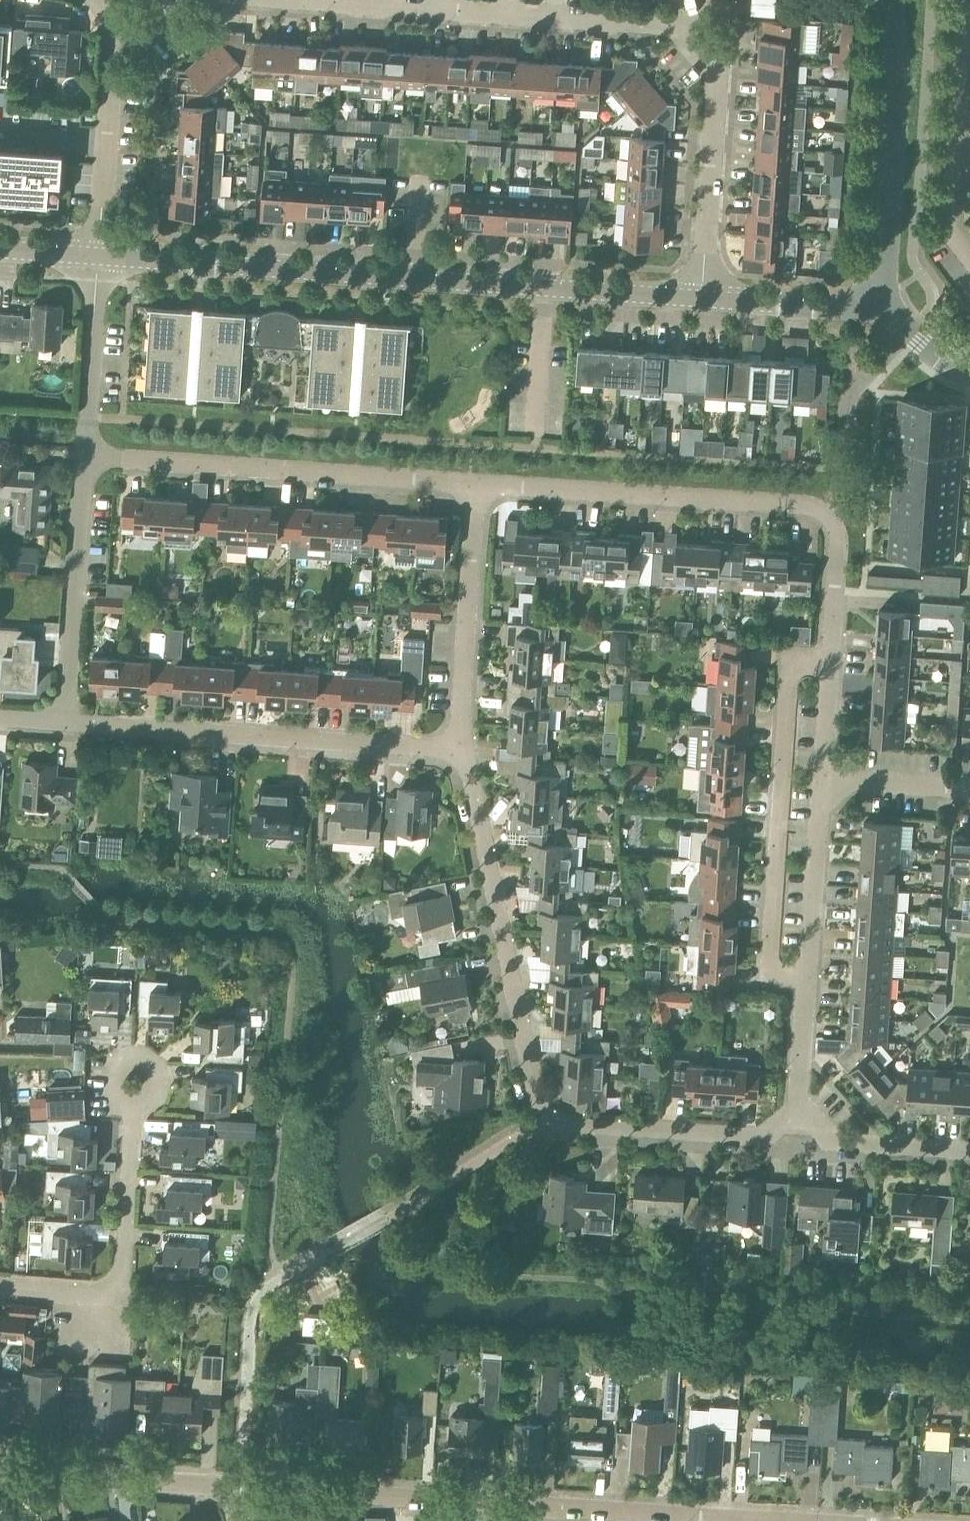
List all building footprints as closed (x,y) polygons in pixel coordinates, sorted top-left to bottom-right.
[(27,15),(27,19),(17,18),(15,47),(54,49),(52,70),(78,71),(81,31),(69,30),(69,17),(27,15)] [(761,41),(759,59),(798,62),(799,50),(819,51),(821,24),(758,20),(757,40),(761,41)] [(9,82),(13,26),(0,25),(0,81),(9,82)] [(204,54),(226,80),(243,65),(243,64),(254,65),(256,42),(245,41),(245,32),(222,30),(221,40),(204,54)] [(254,65),(254,76),(276,77),(278,43),(256,42),(254,65)] [(275,89),(297,91),(297,79),(300,45),(278,43),(276,77),(275,89)] [(343,48),(341,82),(362,83),(365,44),(354,44),(353,48),(343,48)] [(361,95),(383,97),(386,51),(376,50),(376,45),(365,44),(362,83),(361,95)] [(297,79),(297,91),(318,92),(319,80),(321,46),(300,45),(297,79)] [(321,46),(319,80),(341,82),(343,48),(321,46)] [(405,86),(408,52),(386,51),(383,97),(393,98),(394,86),(405,86)] [(408,52),(405,86),(427,88),(429,54),(408,52)] [(472,57),(470,91),(491,93),(494,54),(483,53),(483,58),(472,57)] [(840,65),(850,66),(851,54),(841,53),(840,65)] [(226,80),(204,54),(187,69),(177,68),(175,92),(185,93),(184,104),(207,106),(208,95),(209,95),(226,80)] [(448,89),(451,55),(429,54),(427,88),(426,100),(437,101),(438,89),(448,89)] [(513,94),(515,60),(505,59),(506,54),(494,54),(491,93),(513,94)] [(451,55),(448,89),(470,91),(472,57),(451,55)] [(627,108),(653,86),(638,69),(638,59),(615,58),(614,67),(603,66),(601,89),(612,90),(612,91),(627,108)] [(763,81),(797,84),(798,62),(759,59),(759,71),(763,71),(763,81)] [(535,96),(537,61),(515,60),(513,94),(535,96)] [(537,61),(535,96),(556,97),(558,63),(537,61)] [(578,99),(580,65),(558,63),(556,97),(578,99)] [(580,65),(578,99),(577,109),(599,111),(601,89),(603,66),(580,65)] [(850,66),(840,65),(839,77),(849,77),(850,66)] [(761,103),(795,105),(797,84),(763,81),(761,103)] [(642,137),(665,138),(666,127),(675,128),(677,104),(667,103),(653,86),(627,108),(642,126),(643,126),(642,137)] [(848,97),(838,96),(837,108),(847,109),(848,97)] [(760,124),(794,127),(806,127),(807,106),(795,105),(761,103),(760,124)] [(218,107),(207,106),(184,104),(182,127),(216,129),(218,107)] [(836,120),(846,121),(847,109),(837,108),(836,120)] [(274,111),(271,111),(271,123),(280,123),(281,111),(274,111)] [(290,124),(291,112),(281,111),(280,123),(290,124)] [(305,115),(304,125),(316,126),(316,116),(305,115)] [(328,127),(328,117),(316,116),(316,126),(328,127)] [(348,118),(347,128),(359,129),(360,119),(348,118)] [(371,130),(372,120),(360,119),(359,129),(371,130)] [(242,131),(248,132),(262,133),(262,123),(243,121),(242,131)] [(391,121),(390,131),(402,132),(403,122),(391,121)] [(414,133),(415,123),(403,122),(402,132),(414,133)] [(436,124),(436,134),(445,135),(446,125),(436,124)] [(794,127),(760,124),(758,146),(792,148),(792,149),(798,149),(804,150),(806,127),(794,127)] [(457,136),(457,126),(446,125),(445,135),(457,136)] [(214,151),(215,140),(216,129),(182,127),(181,140),(181,148),(214,151)] [(478,127),(478,137),(490,138),(490,128),(478,127)] [(501,139),(502,129),(490,128),(490,138),(501,139)] [(280,130),(268,129),(267,140),(272,140),(279,140),(280,130)] [(520,130),(519,140),(531,141),(531,140),(532,131),(520,130)] [(300,131),(300,140),(300,141),(311,142),(311,140),(312,132),(300,131)] [(543,140),(544,132),(532,131),(531,140),(531,141),(543,142),(543,140)] [(558,131),(557,140),(557,143),(569,144),(569,140),(570,132),(558,131)] [(248,141),(261,142),(262,133),(248,132),(248,141)] [(324,140),(324,133),(312,132),(311,140),(311,142),(323,143),(324,140)] [(577,132),(575,132),(570,132),(569,140),(569,144),(576,144),(577,140),(577,132)] [(343,134),(343,140),(343,144),(354,145),(355,140),(355,135),(343,134)] [(367,140),(367,136),(355,135),(355,140),(354,145),(366,146),(367,140)] [(631,136),(631,140),(630,158),(664,161),(665,140),(665,138),(642,137),(631,136)] [(845,140),(835,139),(835,140),(834,151),(844,152),(845,140)] [(478,144),(477,153),(489,154),(490,144),(478,144)] [(501,155),(502,145),(490,144),(489,154),(501,155)] [(583,155),(595,156),(596,147),(584,146),(583,155)] [(792,148),(758,146),(757,167),(796,170),(798,149),(792,149),(792,148)] [(61,203),(64,152),(0,147),(0,198),(61,203)] [(532,165),(533,157),(533,147),(521,147),(520,156),(520,165),(532,165)] [(544,158),(545,148),(533,147),(533,157),(544,158)] [(224,152),(214,151),(181,148),(179,170),(223,173),(224,152)] [(555,149),(554,159),(576,160),(577,150),(555,149)] [(842,173),(843,164),(844,152),(834,151),(825,151),(824,172),(842,173)] [(582,165),(594,166),(595,156),(583,155),(582,165)] [(664,161),(630,158),(628,180),(662,182),(664,161)] [(249,175),(259,176),(259,164),(250,163),(249,175)] [(797,170),(796,170),(757,167),(755,189),(800,192),(801,170),(797,170)] [(211,194),(221,195),(223,173),(179,170),(177,192),(211,194)] [(349,219),(352,185),(352,175),(331,174),(330,183),(328,217),(349,219)] [(248,187),(258,187),(259,176),(249,175),(248,187)] [(372,220),(372,212),(384,213),(386,177),(352,175),(352,185),(349,219),(372,220)] [(274,218),(274,213),(285,214),(287,180),(264,179),(262,217),(274,218)] [(616,179),(615,201),(627,202),(661,204),(662,182),(628,180),(616,179)] [(306,216),(308,182),(287,180),(285,214),(306,216)] [(453,181),(450,217),(462,218),(462,226),(484,228),(487,194),(465,193),(466,182),(465,182),(453,181)] [(328,217),(330,183),(308,182),(306,216),(328,217)] [(842,183),(832,182),(831,194),(841,195),(842,183)] [(552,186),(531,185),(530,197),(527,231),(549,232),(551,199),(552,186)] [(571,239),(574,193),(561,192),(562,187),(552,186),(551,199),(549,232),(559,233),(559,238),(571,239)] [(590,199),(596,199),(597,188),(581,187),(580,198),(590,199)] [(754,210),(788,213),(798,213),(800,192),(755,189),(754,210)] [(171,214),(210,217),(211,194),(177,192),(177,202),(172,201),(171,214)] [(506,229),(508,196),(487,194),(484,228),(506,229)] [(841,195),(831,194),(830,206),(840,207),(841,195)] [(508,196),(506,229),(527,231),(530,197),(508,196)] [(579,210),(589,211),(590,199),(580,198),(579,210)] [(625,223),(659,225),(661,204),(627,202),(625,223)] [(246,219),(255,219),(256,207),(246,207),(246,219)] [(786,234),(788,213),(754,210),(753,221),(748,220),(747,232),(786,234)] [(242,231),(243,220),(232,219),(231,230),(242,231)] [(663,236),(659,236),(659,225),(625,223),(624,246),(663,248),(663,236)] [(839,226),(829,225),(828,237),(838,238),(839,226)] [(587,243),(588,231),(578,230),(577,242),(587,243)] [(751,254),(766,256),(784,257),(796,258),(798,235),(786,234),(747,232),(747,243),(751,243),(751,254)] [(838,238),(828,237),(827,249),(837,250),(838,238)] [(22,339),(32,339),(31,343),(60,345),(63,306),(34,304),(33,317),(23,316),(24,313),(0,312),(0,337),(22,339)] [(262,315),(152,307),(144,306),(144,307),(152,308),(146,391),(241,397),(245,342),(255,342),(255,343),(302,346),(313,346),(309,402),(404,409),(409,326),(417,327),(418,325),(299,317),(298,316),(296,315),(294,314),(291,313),(289,312),(287,311),(285,311),(283,311),(280,310),(278,310),(276,310),(273,311),(271,311),(269,312),(267,313),(264,314),(262,315)] [(599,382),(601,348),(579,347),(577,380),(599,382)] [(620,383),(623,350),(601,348),(599,382),(620,383)] [(642,385),(644,351),(623,350),(620,383),(642,385)] [(663,398),(663,386),(666,353),(644,351),(642,385),(641,396),(663,398)] [(685,388),(687,354),(666,353),(663,386),(685,388)] [(706,389),(709,356),(687,354),(685,388),(706,389)] [(706,397),(727,399),(728,391),(730,357),(709,356),(706,389),(706,397)] [(728,391),(727,399),(749,400),(752,359),(730,357),(728,391)] [(771,402),(773,360),(752,359),(749,400),(771,402)] [(792,403),(795,362),(773,360),(771,402),(792,403)] [(827,406),(829,374),(817,373),(817,363),(795,362),(792,403),(827,406)] [(934,403),(901,400),(899,425),(932,427),(934,403)] [(964,405),(934,403),(932,427),(964,430),(965,405),(964,405)] [(585,409),(585,416),(595,417),(596,410),(585,409)] [(582,419),(574,419),(573,433),(581,433),(582,419)] [(624,436),(625,422),(618,422),(617,436),(624,436)] [(667,439),(668,425),(661,425),(660,439),(667,439)] [(930,449),(932,427),(899,425),(897,447),(898,447),(930,449)] [(964,430),(932,427),(930,449),(961,451),(962,452),(964,430)] [(716,444),(716,429),(704,428),(703,440),(703,442),(702,453),(709,454),(710,443),(716,444)] [(740,430),(738,457),(745,458),(747,431),(740,430)] [(747,431),(745,458),(752,458),(754,431),(747,431)] [(783,433),(781,460),(788,461),(790,433),(783,433)] [(790,433),(788,461),(795,461),(797,434),(790,433)] [(695,453),(702,453),(703,442),(703,440),(696,439),(695,453)] [(898,447),(896,468),(928,471),(930,449),(898,447)] [(930,449),(928,471),(959,473),(961,451),(930,449)] [(52,466),(4,463),(2,495),(18,496),(16,528),(27,529),(27,530),(32,530),(32,529),(38,529),(38,541),(47,542),(52,466)] [(928,471),(896,468),(895,490),(927,493),(928,471)] [(959,473),(928,471),(927,493),(958,495),(959,473)] [(927,493),(895,490),(893,512),(925,514),(927,493)] [(958,495),(927,493),(925,514),(956,517),(958,495)] [(124,499),(122,530),(165,533),(167,499),(138,497),(138,500),(124,499)] [(167,499),(165,533),(167,533),(166,546),(192,547),(193,530),(207,531),(209,505),(196,504),(197,501),(167,499)] [(247,551),(248,539),(249,539),(251,504),(222,502),(221,506),(209,505),(207,531),(228,533),(228,538),(227,550),(247,551)] [(251,504),(249,539),(270,541),(270,536),(291,537),(293,511),(280,510),(280,506),(251,504)] [(293,511),(291,537),(312,538),(311,543),(333,545),(335,510),(305,508),(305,512),(293,511)] [(332,557),(353,558),(353,546),(354,541),(375,543),(377,516),(364,516),(364,512),(335,510),(333,545),(332,557)] [(925,514),(893,512),(891,534),(923,536),(925,514)] [(396,549),(395,561),(415,563),(419,516),(389,514),(389,517),(377,516),(375,543),(387,544),(387,549),(396,549)] [(956,517),(925,514),(923,536),(954,539),(956,517)] [(445,548),(446,548),(448,518),(419,516),(415,563),(416,563),(440,564),(444,561),(445,548)] [(552,528),(552,534),(540,533),(537,570),(559,572),(558,577),(571,577),(574,530),(552,528)] [(597,537),(597,531),(574,530),(571,577),(584,578),(584,574),(606,575),(608,538),(597,537)] [(496,563),(503,563),(502,573),(516,574),(516,569),(537,570),(540,533),(517,531),(517,542),(505,541),(504,549),(497,548),(496,563)] [(608,538),(606,575),(627,577),(627,581),(651,583),(653,551),(642,550),(642,535),(620,534),(619,538),(608,538)] [(923,536),(891,534),(890,556),(907,557),(922,558),(923,536)] [(954,539),(923,536),(922,558),(935,559),(953,561),(954,539)] [(699,544),(697,581),(718,583),(718,588),(731,589),(734,541),(711,539),(711,545),(699,544)] [(743,589),(744,585),(765,586),(768,549),(756,548),(756,542),(734,541),(731,589),(743,589)] [(675,585),(675,580),(697,581),(699,544),(677,542),(676,553),(653,551),(651,583),(675,585)] [(11,545),(9,571),(37,573),(39,546),(11,545)] [(768,549),(765,586),(786,588),(786,592),(811,594),(813,562),(789,561),(790,550),(768,549)] [(923,588),(923,592),(960,594),(961,574),(924,572),(924,577),(923,588)] [(868,573),(868,584),(923,588),(924,577),(868,573)] [(107,585),(107,596),(116,596),(116,582),(108,582),(107,585)] [(246,584),(244,604),(267,606),(268,585),(246,584)] [(243,602),(244,592),(237,591),(233,595),(235,601),(243,602)] [(96,609),(126,611),(127,597),(118,596),(116,596),(107,596),(97,595),(96,609)] [(295,607),(296,596),(288,596),(287,606),(295,607)] [(351,600),(350,610),(368,611),(368,601),(351,600)] [(443,603),(413,601),(412,615),(421,615),(442,617),(443,603)] [(920,615),(949,617),(949,615),(965,616),(966,604),(950,603),(921,601),(920,615)] [(410,612),(410,603),(405,602),(401,606),(400,612),(410,612)] [(535,608),(511,606),(511,621),(534,623),(535,608)] [(913,612),(880,610),(878,632),(911,635),(913,612)] [(949,617),(954,626),(954,638),(964,638),(964,626),(965,616),(949,615),(949,617)] [(508,621),(506,644),(517,645),(516,657),(553,659),(555,638),(560,638),(560,625),(534,623),(511,621),(508,621)] [(4,655),(3,660),(2,679),(2,684),(16,685),(37,687),(38,666),(39,657),(34,657),(35,638),(19,637),(19,629),(0,628),(0,655),(4,655)] [(192,663),(192,658),(180,657),(181,651),(182,651),(184,629),(167,628),(165,656),(162,688),(175,689),(175,693),(183,693),(183,698),(204,700),(206,664),(192,663)] [(729,629),(729,637),(737,637),(737,629),(729,629)] [(911,635),(878,632),(877,654),(910,656),(911,635)] [(406,638),(404,672),(389,672),(389,676),(374,675),(372,711),(393,712),(393,708),(402,708),(402,705),(415,706),(417,682),(424,683),(426,639),(406,638)] [(953,650),(963,650),(963,645),(964,638),(954,638),(953,650)] [(749,643),(717,640),(716,655),(721,655),(719,683),(755,686),(756,665),(751,665),(752,656),(749,656),(749,643)] [(610,646),(609,661),(626,662),(627,647),(610,646)] [(162,688),(165,656),(122,653),(122,658),(120,694),(141,695),(142,690),(150,691),(150,688),(162,688)] [(910,656),(877,654),(875,675),(908,678),(910,656)] [(93,656),(91,687),(100,688),(99,692),(120,694),(122,658),(93,656)] [(207,657),(206,664),(204,700),(225,701),(225,696),(234,697),(234,693),(246,694),(249,662),(235,661),(221,660),(221,658),(207,657)] [(515,668),(509,668),(508,690),(556,694),(557,681),(552,681),(553,659),(516,657),(515,668)] [(952,659),(951,669),(950,681),(960,681),(961,670),(962,660),(952,659)] [(288,705),(290,670),(275,669),(276,664),(249,662),(246,694),(259,695),(259,698),(267,699),(267,704),(288,705)] [(290,670),(288,705),(309,707),(309,702),(318,703),(318,699),(330,700),(332,668),(306,666),(305,671),(290,670)] [(372,711),(374,675),(359,674),(360,669),(332,668),(330,700),(343,701),(342,704),(351,705),(351,710),(372,711)] [(908,678),(875,675),(874,697),(907,699),(908,678)] [(950,693),(960,693),(960,681),(950,681),(950,693)] [(707,712),(712,712),(711,726),(716,726),(716,725),(744,727),(744,715),(748,715),(749,707),(753,707),(755,686),(719,683),(709,683),(707,712)] [(554,707),(554,709),(556,709),(557,708),(559,708),(560,708),(562,707),(563,706),(564,705),(565,704),(566,703),(567,702),(568,701),(569,699),(569,698),(569,696),(571,696),(571,695),(556,694),(508,690),(506,713),(512,713),(511,725),(548,728),(550,706),(554,707)] [(907,699),(874,697),(872,719),(905,721),(907,699)] [(948,712),(947,724),(957,725),(958,713),(948,712)] [(610,717),(609,731),(622,732),(623,718),(610,717)] [(870,741),(904,744),(905,721),(872,719),(870,741)] [(697,766),(701,767),(708,767),(744,770),(746,740),(743,740),(744,727),(716,725),(716,726),(711,726),(691,723),(690,734),(699,735),(697,766)] [(946,736),(946,747),(950,747),(956,747),(956,737),(957,725),(947,724),(946,736)] [(548,728),(511,725),(509,747),(521,748),(520,760),(551,762),(551,761),(552,749),(547,749),(548,728)] [(567,762),(551,761),(551,762),(520,760),(519,783),(524,783),(523,794),(559,797),(561,775),(566,776),(567,763),(567,762)] [(57,765),(25,762),(22,805),(54,807),(55,801),(76,802),(77,778),(56,777),(57,765)] [(656,767),(624,765),(622,781),(654,783),(656,767)] [(744,770),(708,767),(701,767),(698,809),(738,812),(739,799),(742,799),(744,770)] [(217,776),(174,773),(172,804),(184,805),(183,825),(212,827),(211,832),(227,833),(230,798),(215,797),(217,776)] [(295,781),(280,780),(279,785),(262,784),(260,809),(254,809),(253,834),(273,836),(273,830),(296,831),(296,837),(304,838),(307,805),(294,804),(295,781)] [(355,790),(338,789),(336,814),(330,814),(329,840),(349,841),(349,835),(372,837),(372,843),(380,843),(383,810),(370,809),(371,786),(356,785),(355,790)] [(398,814),(386,813),(385,837),(397,838),(398,831),(429,834),(432,791),(400,789),(398,814)] [(602,790),(602,799),(614,800),(615,791),(602,790)] [(523,794),(523,806),(521,806),(517,806),(515,806),(513,807),(512,808),(511,810),(511,814),(511,818),(516,819),(515,829),(530,830),(530,829),(562,831),(578,832),(578,827),(562,826),(564,797),(559,797),(523,794)] [(702,860),(738,862),(740,833),(736,832),(737,819),(710,817),(708,839),(703,839),(702,860)] [(902,824),(864,821),(863,844),(901,847),(912,847),(913,825),(902,824)] [(936,826),(936,835),(948,836),(948,827),(941,827),(936,826)] [(530,829),(530,830),(528,852),(534,852),(533,864),(570,866),(572,845),(577,845),(578,832),(562,831),(530,829)] [(969,874),(969,836),(953,835),(951,873),(969,874)] [(124,837),(100,836),(98,857),(122,859),(124,837)] [(77,848),(89,849),(90,841),(78,840),(77,848)] [(901,847),(863,844),(861,865),(899,868),(901,847)] [(690,889),(689,901),(699,902),(731,904),(732,891),(736,892),(738,862),(702,860),(701,870),(696,875),(693,879),(691,883),(690,889)] [(946,863),(934,862),(933,870),(945,871),(946,863)] [(570,866),(533,864),(531,886),(542,887),(541,898),(573,901),(573,900),(574,888),(569,887),(570,866)] [(860,887),(898,890),(899,868),(861,865),(860,887)] [(933,879),(945,880),(945,871),(933,870),(933,879)] [(442,951),(439,940),(446,939),(445,934),(456,932),(451,905),(449,903),(447,895),(449,894),(446,880),(387,892),(392,917),(407,914),(420,922),(424,942),(419,943),(422,955),(442,951)] [(898,890),(860,887),(858,909),(896,911),(898,890)] [(610,895),(609,902),(621,903),(622,896),(610,895)] [(586,936),(589,902),(589,901),(573,900),(573,901),(541,898),(539,921),(545,921),(544,933),(582,935),(582,936),(586,936)] [(738,925),(733,925),(734,917),(731,916),(731,904),(699,902),(698,915),(691,915),(690,928),(693,928),(692,943),(737,946),(738,925)] [(943,906),(931,905),(930,914),(942,914),(943,906)] [(908,912),(896,911),(858,909),(857,930),(895,933),(907,934),(908,912)] [(930,922),(942,923),(942,914),(930,914),(930,922)] [(961,930),(969,931),(969,920),(969,919),(962,918),(947,917),(947,929),(961,930)] [(857,930),(855,952),(893,954),(895,933),(857,930)] [(553,956),(552,968),(600,971),(600,970),(584,969),(585,957),(580,957),(582,936),(582,935),(544,933),(542,955),(553,956)] [(3,938),(4,949),(15,949),(14,937),(3,938)] [(689,944),(688,951),(685,954),(684,968),(688,972),(694,972),(693,986),(725,989),(726,975),(730,975),(730,967),(735,967),(737,946),(692,943),(692,944),(689,944)] [(66,945),(58,955),(70,964),(78,953),(66,945)] [(139,946),(139,959),(141,959),(147,959),(152,959),(153,947),(139,946)] [(950,950),(938,949),(937,957),(949,958),(950,950)] [(854,973),(892,976),(893,954),(855,952),(854,973)] [(937,965),(949,966),(949,958),(937,957),(937,965)] [(139,959),(138,967),(146,968),(147,959),(141,959),(139,959)] [(441,963),(384,974),(390,1002),(425,995),(428,1014),(448,1010),(450,1017),(457,1022),(467,1020),(471,1013),(470,1005),(471,1005),(465,974),(444,978),(441,963)] [(556,991),(555,1002),(593,1005),(594,983),(599,984),(600,971),(552,968),(550,990),(556,991)] [(647,969),(646,985),(660,986),(661,970),(647,969)] [(892,976),(854,973),(852,995),(890,997),(892,976)] [(92,977),(92,987),(91,1003),(96,1003),(94,1027),(120,1028),(121,1009),(132,1009),(134,980),(113,978),(92,977)] [(170,982),(163,981),(142,980),(140,1010),(152,1010),(150,1030),(176,1032),(177,1008),(182,1008),(183,993),(169,992),(170,982)] [(655,1022),(671,1019),(669,1004),(691,1006),(692,992),(666,991),(650,994),(655,1022)] [(935,992),(934,1000),(946,1001),(947,992),(935,992)] [(852,995),(851,1016),(889,1019),(890,997),(852,995)] [(48,1001),(47,1018),(19,1016),(17,1039),(55,1041),(54,1053),(73,1054),(74,1042),(70,1042),(72,1003),(58,1002),(48,1001)] [(564,1025),(563,1037),(611,1040),(595,1038),(596,1026),(591,1026),(593,1005),(555,1002),(554,1025),(564,1025)] [(934,1018),(926,1009),(920,1015),(928,1024),(934,1018)] [(957,1026),(969,1027),(969,1015),(958,1014),(957,1026)] [(914,1021),(922,1030),(928,1024),(920,1015),(914,1021)] [(873,1040),(887,1041),(889,1019),(851,1016),(849,1038),(873,1040)] [(245,1063),(246,1042),(247,1026),(237,1026),(237,1021),(222,1020),(221,1025),(198,1023),(196,1049),(216,1050),(215,1061),(245,1063)] [(946,1032),(938,1023),(932,1029),(940,1037),(946,1032)] [(926,1034),(934,1043),(940,1037),(932,1029),(926,1034)] [(77,1030),(76,1042),(91,1043),(92,1031),(77,1030)] [(654,1032),(647,1032),(647,1044),(655,1044),(654,1032)] [(567,1060),(566,1071),(604,1074),(604,1073),(605,1053),(610,1053),(611,1040),(563,1037),(562,1059),(567,1060)] [(839,1053),(836,1055),(849,1070),(847,1072),(860,1087),(885,1066),(872,1051),(873,1040),(849,1038),(849,1039),(838,1038),(838,1051),(839,1053)] [(407,1046),(408,1051),(412,1050),(414,1062),(419,1062),(418,1082),(439,1084),(438,1108),(461,1110),(462,1102),(487,1104),(488,1088),(482,1088),(485,1061),(453,1058),(450,1043),(438,1045),(437,1040),(407,1046)] [(251,1051),(250,1066),(262,1067),(263,1051),(251,1051)] [(719,1054),(718,1066),(715,1102),(736,1103),(737,1098),(745,1099),(745,1095),(759,1096),(761,1064),(748,1063),(748,1056),(719,1054)] [(695,1095),(694,1100),(715,1102),(718,1066),(690,1064),(690,1059),(675,1058),(673,1090),(687,1091),(686,1095),(695,1095)] [(889,1116),(901,1105),(907,1105),(908,1105),(909,1081),(908,1081),(899,1081),(885,1066),(860,1087),(874,1102),(876,1101),(889,1116)] [(917,1115),(918,1106),(930,1107),(932,1069),(909,1067),(908,1081),(909,1081),(908,1105),(907,1105),(906,1115),(917,1115)] [(243,1092),(244,1071),(215,1069),(214,1081),(194,1079),(193,1105),(216,1106),(216,1111),(232,1112),(233,1091),(243,1092)] [(941,1108),(941,1117),(950,1118),(954,1070),(932,1069),(930,1107),(941,1108)] [(961,1109),(969,1110),(969,1071),(954,1070),(950,1118),(960,1119),(961,1109)] [(575,1095),(574,1107),(606,1109),(609,1074),(604,1073),(604,1074),(566,1071),(565,1094),(575,1095)] [(660,1111),(660,1101),(662,1078),(651,1077),(649,1100),(648,1111),(660,1111)] [(81,1118),(87,1118),(85,1088),(48,1090),(48,1097),(37,1097),(32,1103),(32,1109),(38,1114),(49,1114),(50,1119),(48,1119),(48,1120),(49,1120),(81,1118)] [(13,1122),(12,1115),(8,1115),(8,1103),(0,1104),(0,1122),(13,1122)] [(49,1120),(50,1141),(60,1142),(59,1157),(82,1159),(82,1164),(98,1165),(99,1140),(89,1139),(84,1134),(85,1122),(81,1122),(81,1118),(49,1120)] [(216,1139),(217,1123),(176,1121),(175,1133),(172,1132),(171,1148),(162,1148),(161,1163),(197,1166),(198,1150),(207,1150),(208,1139),(216,1139)] [(6,1136),(4,1168),(17,1167),(19,1135),(6,1136)] [(95,1215),(96,1189),(85,1189),(81,1184),(82,1172),(48,1170),(47,1191),(57,1191),(56,1207),(79,1208),(79,1214),(95,1215)] [(614,1232),(616,1192),(587,1190),(587,1181),(567,1180),(568,1175),(552,1174),(551,1190),(546,1189),(545,1205),(550,1205),(549,1221),(583,1224),(582,1230),(614,1232)] [(685,1177),(638,1174),(635,1209),(682,1212),(681,1225),(697,1226),(699,1196),(684,1195),(685,1177)] [(212,1194),(213,1178),(173,1176),(172,1188),(168,1188),(168,1203),(158,1203),(158,1219),(193,1221),(194,1205),(204,1206),(204,1194),(212,1194)] [(763,1242),(785,1244),(789,1184),(730,1180),(728,1217),(755,1219),(764,1226),(763,1242)] [(824,1228),(823,1249),(841,1249),(840,1258),(858,1259),(860,1239),(872,1240),(874,1214),(856,1212),(858,1190),(844,1190),(844,1188),(802,1185),(800,1227),(819,1228),(820,1216),(829,1217),(828,1228),(824,1228)] [(935,1226),(933,1263),(950,1264),(953,1216),(936,1215),(938,1195),(895,1192),(893,1223),(935,1226)] [(45,1219),(43,1256),(76,1258),(76,1263),(92,1264),(93,1239),(82,1238),(78,1233),(79,1222),(45,1219)] [(209,1249),(210,1234),(169,1231),(169,1243),(165,1243),(164,1259),(155,1258),(154,1274),(190,1276),(191,1260),(200,1261),(201,1249),(209,1249)] [(804,1242),(786,1241),(784,1270),(803,1271),(804,1242)] [(613,1242),(600,1242),(599,1255),(612,1257),(613,1242)] [(699,1252),(698,1262),(712,1263),(712,1252),(699,1252)] [(35,1316),(36,1308),(26,1307),(25,1315),(35,1316)] [(337,1312),(296,1310),(295,1335),(335,1337),(337,1312)] [(0,1321),(0,1339),(7,1340),(7,1335),(23,1337),(25,1318),(3,1316),(3,1321),(0,1321)] [(42,1323),(41,1336),(28,1335),(26,1359),(42,1360),(44,1336),(45,1336),(46,1324),(42,1323)] [(21,1368),(22,1355),(21,1353),(7,1352),(5,1353),(4,1367),(6,1369),(19,1370),(21,1368)] [(180,1394),(178,1432),(203,1433),(204,1406),(221,1406),(224,1354),(204,1352),(194,1383),(193,1394),(180,1394)] [(485,1402),(498,1403),(502,1359),(484,1358),(482,1377),(487,1377),(485,1402)] [(13,1433),(14,1433),(15,1433),(15,1432),(16,1432),(16,1431),(17,1430),(17,1418),(59,1421),(60,1416),(82,1418),(81,1437),(81,1438),(81,1439),(82,1439),(82,1440),(83,1440),(117,1442),(117,1437),(129,1437),(133,1375),(126,1374),(127,1366),(93,1364),(92,1364),(92,1365),(91,1365),(90,1366),(90,1367),(89,1372),(89,1376),(62,1375),(62,1371),(25,1368),(25,1379),(0,1377),(0,1433),(13,1433)] [(542,1395),(546,1395),(544,1425),(543,1437),(557,1438),(562,1365),(544,1364),(542,1395)] [(341,1366),(321,1365),(320,1388),(340,1389),(341,1366)] [(606,1376),(603,1416),(618,1418),(621,1377),(606,1376)] [(178,1432),(180,1394),(167,1393),(168,1379),(139,1377),(137,1402),(154,1403),(153,1430),(178,1432)] [(271,1401),(269,1437),(296,1439),(296,1435),(317,1436),(318,1414),(320,1388),(298,1387),(297,1403),(271,1401)] [(366,1421),(338,1419),(340,1389),(320,1388),(318,1414),(332,1415),(330,1446),(364,1449),(366,1421)] [(439,1390),(425,1389),(424,1413),(438,1414),(439,1390)] [(752,1437),(750,1473),(759,1473),(759,1477),(763,1477),(763,1473),(779,1475),(780,1468),(808,1470),(810,1443),(823,1444),(826,1393),(812,1392),(809,1436),(773,1434),(772,1438),(752,1437)] [(838,1438),(841,1394),(826,1393),(823,1444),(837,1445),(835,1472),(863,1474),(863,1480),(879,1481),(879,1485),(883,1485),(883,1481),(892,1482),(894,1447),(866,1445),(866,1440),(838,1438)] [(616,1454),(632,1455),(631,1465),(660,1467),(662,1440),(665,1441),(665,1435),(678,1436),(680,1403),(680,1397),(666,1396),(665,1421),(634,1419),(633,1431),(617,1430),(616,1454)] [(687,1469),(721,1471),(724,1436),(736,1437),(738,1413),(713,1411),(711,1429),(693,1428),(691,1451),(689,1451),(687,1469)] [(572,1415),(569,1461),(603,1464),(606,1425),(597,1424),(598,1417),(572,1415)] [(397,1416),(394,1449),(422,1451),(424,1417),(397,1416)] [(485,1428),(486,1418),(484,1418),(453,1416),(452,1426),(451,1426),(449,1454),(484,1457),(486,1428),(485,1428)] [(542,1459),(543,1437),(544,1425),(517,1423),(515,1457),(542,1459)] [(951,1445),(951,1449),(922,1448),(920,1482),(930,1483),(930,1488),(934,1488),(934,1484),(950,1485),(950,1478),(969,1479),(969,1446),(951,1445)] [(23,1498),(8,1500),(10,1512),(24,1509),(23,1498)]
